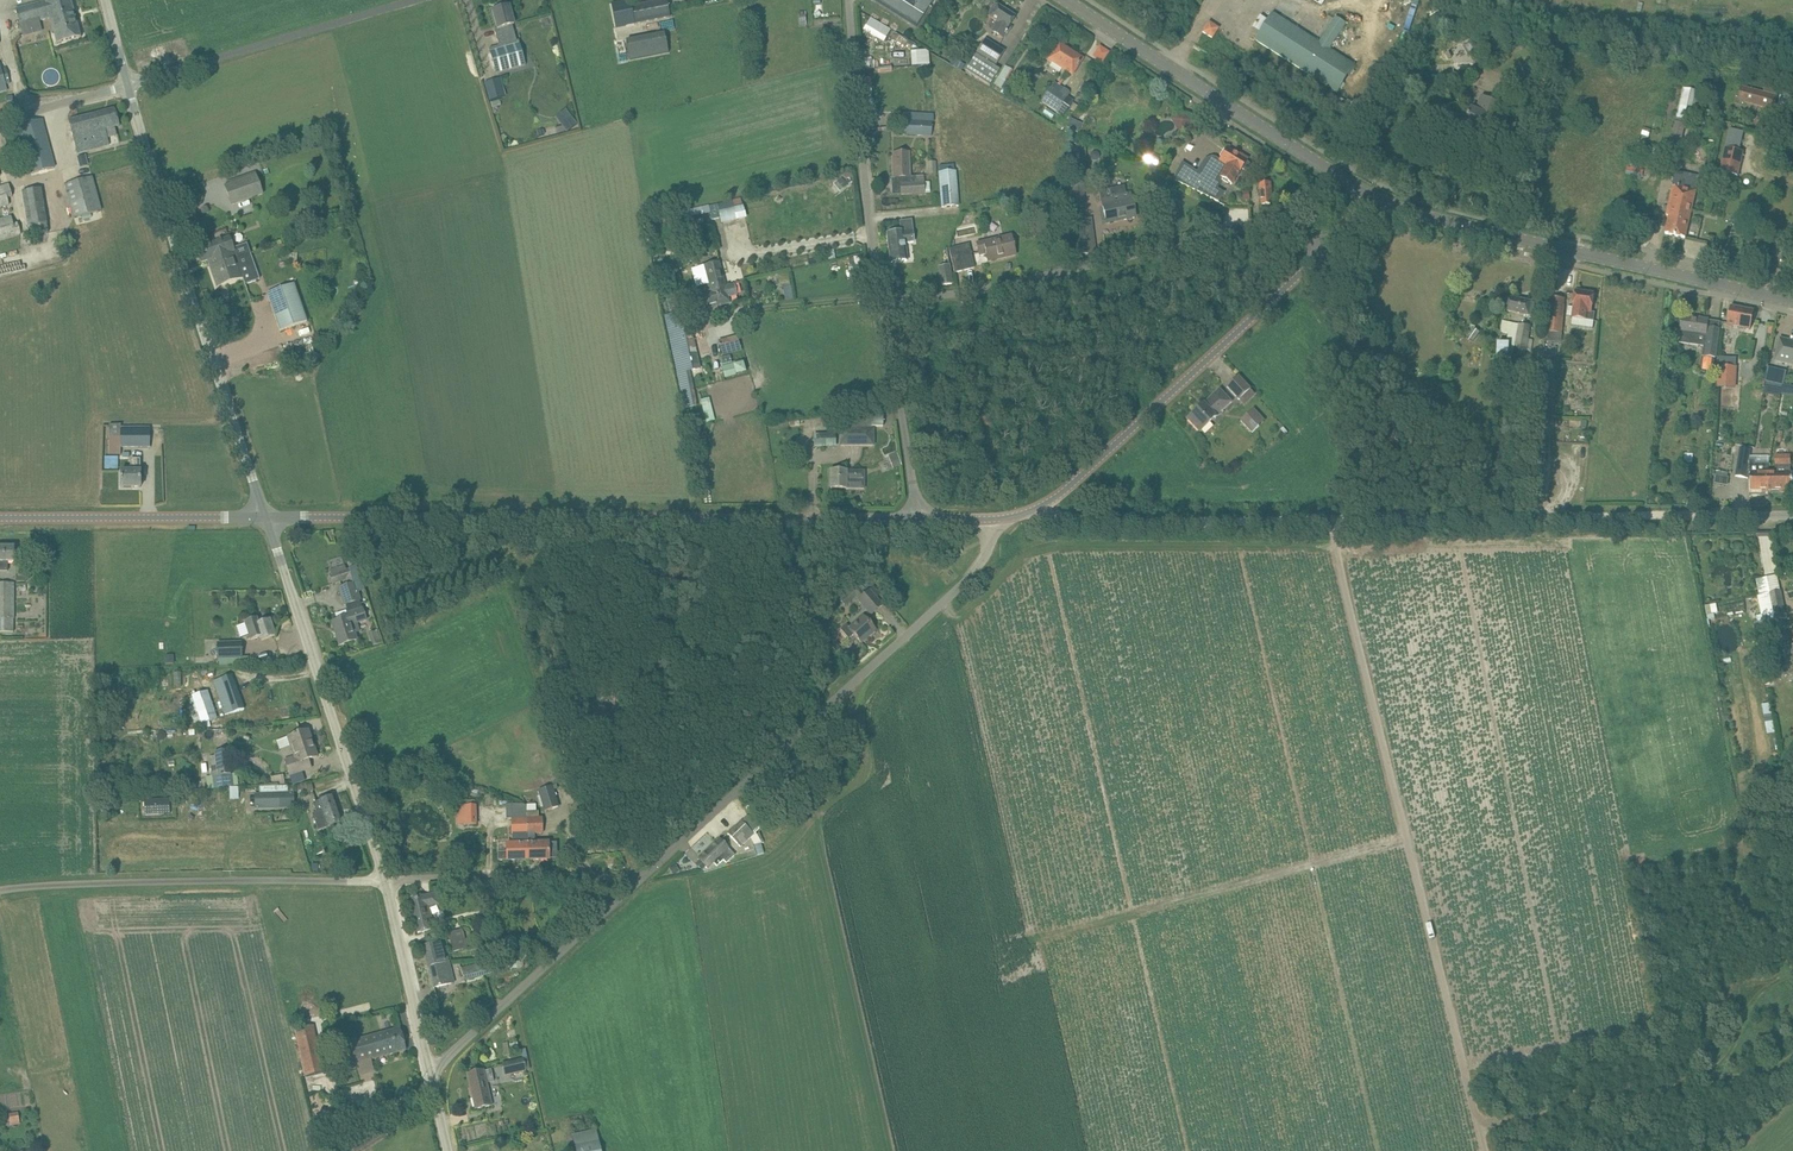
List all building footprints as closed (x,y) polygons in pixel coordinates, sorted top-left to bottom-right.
[(46,1),(16,9),(20,26),(50,18),(57,43),(81,36),(71,0),(45,0),(46,1)] [(611,4),(616,28),(625,26),(670,17),(667,0),(659,0),(653,1),(631,5),(630,0),(629,0),(611,4)] [(917,27),(934,0),(874,0),(917,27)] [(995,4),(988,14),(988,15),(998,22),(992,31),(1004,38),(1010,29),(1009,28),(1015,17),(995,4)] [(514,24),(512,17),(509,6),(492,10),(498,28),(494,29),(499,46),(489,49),(496,73),(526,65),(519,40),(517,41),(512,25),(514,24)] [(1273,12),(1255,40),(1338,93),(1355,65),(1330,49),(1347,23),(1336,16),(1320,42),(1273,12)] [(870,18),(863,30),(884,42),(891,30),(870,18)] [(1218,28),(1209,22),(1203,32),(1212,38),(1218,28)] [(628,59),(668,53),(665,32),(625,38),(628,59)] [(996,64),(1004,51),(985,39),(977,52),(996,64)] [(1059,44),(1052,53),(1049,59),(1072,75),(1082,60),(1070,53),(1071,51),(1059,44)] [(1000,70),(976,54),(965,70),(990,86),(1000,70)] [(7,90),(5,83),(6,83),(7,84),(10,83),(6,68),(1,69),(0,64),(0,92),(7,90)] [(1002,71),(994,84),(1001,88),(1009,76),(1002,71)] [(501,78),(484,81),(488,100),(505,96),(501,78)] [(1054,83),(1047,93),(1041,101),(1057,112),(1070,93),(1054,83)] [(1083,84),(1078,91),(1084,95),(1089,88),(1083,84)] [(1778,95),(1742,86),(1738,102),(1774,111),(1778,95)] [(1683,88),(1677,117),(1690,120),(1696,91),(1683,88)] [(1464,105),(1461,112),(1468,116),(1465,123),(1484,131),(1490,117),(1493,118),(1499,120),(1505,106),(1499,104),(1482,97),(1477,110),(1472,108),(1464,105)] [(555,115),(565,131),(577,124),(566,108),(555,115)] [(109,145),(105,130),(119,126),(115,109),(69,121),(77,153),(109,145)] [(1768,131),(1771,121),(1758,118),(1755,128),(1768,131)] [(1070,119),(1066,127),(1076,132),(1077,132),(1081,124),(1070,119)] [(54,167),(45,131),(42,120),(19,125),(31,173),(54,167)] [(931,136),(933,122),(904,120),(903,135),(931,136)] [(1687,124),(1676,122),(1672,138),(1682,142),(1687,124)] [(17,135),(15,129),(4,132),(5,139),(10,157),(22,151),(17,135)] [(1744,150),(1725,146),(1720,170),(1739,174),(1744,150)] [(1246,161),(1227,149),(1219,161),(1215,158),(1212,158),(1207,159),(1205,160),(1202,165),(1197,173),(1182,164),(1174,180),(1218,202),(1218,203),(1219,203),(1219,202),(1224,194),(1216,189),(1223,179),(1232,184),(1246,161)] [(909,153),(894,153),(895,184),(901,184),(901,194),(924,194),(924,176),(910,176),(909,153)] [(79,166),(87,164),(85,155),(77,157),(79,166)] [(936,173),(937,162),(927,161),(927,173),(936,173)] [(956,171),(939,172),(942,206),(960,205),(956,171)] [(227,184),(225,185),(232,205),(263,194),(255,172),(226,182),(227,184)] [(1676,172),(1669,204),(1667,215),(1669,216),(1665,234),(1685,238),(1688,227),(1699,177),(1676,172)] [(65,184),(68,196),(74,218),(101,210),(92,177),(65,184)] [(1260,183),(1262,204),(1273,203),(1271,182),(1260,183)] [(9,184),(0,187),(0,207),(9,205),(7,198),(12,196),(9,184)] [(1124,220),(1135,217),(1130,193),(1126,194),(1124,185),(1110,189),(1112,197),(1102,199),(1107,222),(1124,218),(1124,220)] [(46,232),(43,189),(23,190),(26,233),(46,232)] [(735,203),(734,200),(729,201),(690,209),(692,216),(710,212),(712,220),(721,218),(723,223),(746,218),(742,202),(735,203)] [(0,220),(0,240),(21,234),(18,223),(13,224),(11,216),(0,220)] [(1091,219),(1074,221),(1072,222),(1076,255),(1096,252),(1091,219)] [(713,227),(710,228),(708,222),(698,224),(704,253),(718,250),(713,227)] [(1049,227),(1042,228),(1044,236),(1050,234),(1049,227)] [(903,231),(887,233),(891,263),(907,261),(905,242),(913,241),(912,232),(904,233),(903,231)] [(1011,235),(977,243),(979,253),(986,251),(988,261),(1016,255),(1011,235)] [(229,238),(196,250),(200,263),(216,257),(218,262),(224,260),(225,262),(251,253),(247,243),(233,248),(229,238)] [(968,244),(961,245),(949,248),(952,258),(951,258),(955,273),(975,268),(970,250),(971,250),(970,247),(969,247),(968,244)] [(663,246),(652,245),(650,255),(661,257),(663,246)] [(216,257),(207,260),(217,286),(242,277),(245,284),(260,279),(251,253),(225,262),(224,260),(218,262),(216,257)] [(691,269),(696,288),(706,285),(707,289),(715,286),(716,290),(735,284),(725,287),(719,262),(691,269)] [(949,266),(939,267),(941,285),(952,284),(949,266)] [(789,273),(775,276),(777,286),(781,288),(783,288),(786,300),(794,299),(789,273)] [(307,321),(294,284),(267,294),(280,331),(307,321)] [(738,295),(735,284),(716,290),(715,286),(707,289),(706,285),(696,288),(689,290),(696,313),(729,303),(728,298),(738,295)] [(1573,318),(1572,325),(1593,328),(1594,321),(1595,313),(1592,312),(1594,294),(1575,291),(1574,303),(1573,307),(1574,307),(1573,318)] [(1549,297),(1548,309),(1545,342),(1561,343),(1565,299),(1549,297)] [(1511,298),(1508,309),(1508,311),(1532,316),(1535,303),(1511,298)] [(1731,306),(1728,318),(1727,325),(1751,329),(1754,311),(1731,306)] [(688,311),(666,315),(684,404),(696,402),(690,371),(700,369),(688,311)] [(1719,328),(1707,326),(1708,318),(1683,315),(1680,331),(1678,331),(1677,342),(1704,346),(1702,356),(1715,358),(1719,328)] [(1511,371),(1523,373),(1526,350),(1531,350),(1533,339),(1529,339),(1531,327),(1502,321),(1500,332),(1508,334),(1506,343),(1498,343),(1497,359),(1512,360),(1511,371)] [(1474,342),(1481,333),(1475,329),(1476,328),(1472,324),(1469,328),(1472,330),(1467,337),(1474,342)] [(1733,335),(1726,333),(1724,345),(1731,347),(1733,335)] [(736,335),(717,340),(722,355),(741,350),(736,335)] [(1780,339),(1775,362),(1792,366),(1792,342),(1780,339)] [(746,373),(744,362),(733,364),(736,374),(746,373)] [(1718,366),(1717,387),(1735,388),(1736,367),(1719,366),(1718,366)] [(1240,400),(1251,389),(1239,376),(1227,386),(1240,400)] [(1781,390),(1782,384),(1766,381),(1765,387),(1781,390)] [(1220,389),(1211,397),(1189,418),(1201,431),(1217,416),(1216,416),(1232,402),(1220,389)] [(706,399),(700,400),(703,413),(709,411),(706,399)] [(1254,408),(1241,421),(1251,431),(1260,424),(1257,421),(1262,417),(1254,408)] [(874,418),(839,418),(839,446),(874,445),(874,427),(883,426),(883,418),(874,418)] [(150,428),(138,428),(121,428),(121,425),(109,424),(109,454),(121,454),(121,447),(150,447),(150,428)] [(814,434),(814,446),(836,445),(835,433),(814,434)] [(1750,479),(1750,490),(1769,490),(1769,473),(1769,464),(1755,464),(1755,461),(1749,461),(1751,450),(1740,448),(1736,476),(1750,479)] [(1769,473),(1769,490),(1792,490),(1792,472),(1791,472),(1791,455),(1786,455),(1786,448),(1775,448),(1775,473),(1769,473)] [(892,468),(901,466),(897,452),(888,454),(892,468)] [(119,456),(104,455),(104,468),(118,468),(119,456)] [(140,459),(131,459),(131,471),(121,471),(121,487),(141,487),(140,459)] [(830,471),(831,489),(867,488),(867,480),(856,479),(856,471),(830,471)] [(1715,485),(1728,485),(1728,472),(1715,472),(1715,485)] [(1771,548),(1769,534),(1758,535),(1759,550),(1771,548)] [(8,571),(8,562),(14,562),(14,548),(0,548),(0,571),(8,571)] [(329,575),(333,584),(355,577),(351,567),(329,575)] [(1762,624),(1775,621),(1766,577),(1758,579),(1761,595),(1762,595),(1764,601),(1758,603),(1761,616),(1760,616),(1762,624)] [(14,619),(14,583),(0,583),(0,619),(14,619)] [(339,588),(345,605),(360,600),(354,583),(339,588)] [(847,593),(853,599),(855,597),(863,608),(865,607),(872,614),(882,605),(876,598),(881,594),(874,586),(869,590),(865,594),(857,584),(847,593)] [(1786,619),(1780,591),(1769,593),(1775,621),(1786,619)] [(346,613),(347,617),(332,622),(340,645),(357,640),(352,625),(367,620),(363,607),(346,613)] [(876,630),(868,621),(863,616),(849,628),(846,625),(841,630),(849,639),(854,634),(861,643),(876,630)] [(245,623),(248,630),(250,638),(259,635),(261,640),(275,636),(269,620),(258,624),(257,619),(245,623)] [(811,635),(803,639),(806,646),(815,642),(811,635)] [(242,658),(242,643),(216,644),(217,659),(224,659),(224,665),(237,665),(237,658),(242,658)] [(230,675),(219,679),(214,681),(225,715),(242,707),(230,675)] [(207,691),(186,698),(195,725),(196,726),(198,725),(208,722),(217,718),(217,717),(207,691)] [(1771,703),(1763,703),(1766,733),(1774,733),(1771,703)] [(308,730),(297,734),(288,737),(295,757),(285,761),(290,775),(311,768),(308,760),(317,757),(308,730)] [(215,756),(210,756),(211,764),(212,776),(214,788),(219,787),(233,786),(232,774),(229,750),(215,752),(215,756)] [(270,777),(272,784),(285,782),(284,775),(270,777)] [(311,782),(297,785),(299,795),(313,792),(311,782)] [(463,782),(461,790),(471,793),(472,790),(474,786),(463,782)] [(238,799),(239,787),(230,786),(229,799),(238,799)] [(559,806),(553,786),(538,790),(544,811),(559,806)] [(279,793),(255,794),(255,800),(255,809),(261,809),(280,808),(279,793)] [(343,822),(334,795),(313,802),(317,812),(322,810),(328,828),(343,822)] [(144,800),(145,815),(159,814),(159,799),(144,800)] [(477,824),(476,805),(463,806),(464,825),(477,824)] [(754,834),(760,829),(747,816),(742,821),(742,820),(728,833),(741,847),(754,834)] [(542,817),(527,818),(528,843),(528,859),(558,858),(557,843),(549,843),(549,842),(535,843),(535,834),(542,834),(542,817)] [(506,852),(498,852),(498,860),(528,859),(528,843),(527,818),(512,819),(511,819),(511,834),(512,834),(513,844),(506,844),(506,852)] [(760,843),(754,845),(756,855),(766,852),(764,843),(760,834),(756,836),(760,843)] [(728,848),(729,848),(720,839),(698,859),(700,861),(696,865),(707,864),(705,867),(707,868),(713,862),(717,866),(723,860),(726,863),(734,855),(728,848)] [(406,851),(403,841),(395,844),(398,854),(406,851)] [(436,892),(425,894),(409,899),(418,933),(434,929),(428,906),(439,904),(436,892)] [(469,938),(464,939),(461,929),(448,933),(453,951),(466,947),(471,946),(469,938)] [(443,940),(423,945),(434,988),(454,983),(443,940)] [(490,974),(487,962),(461,968),(464,980),(490,974)] [(313,1026),(296,1029),(306,1076),(324,1072),(313,1026)] [(400,1028),(389,1031),(344,1044),(350,1066),(406,1050),(400,1028)] [(505,1075),(526,1070),(523,1058),(502,1063),(505,1075)] [(496,1068),(491,1069),(483,1071),(468,1074),(476,1109),(491,1106),(486,1083),(494,1081),(493,1077),(498,1076),(496,1068)] [(8,1117),(10,1125),(19,1123),(17,1115),(8,1117)] [(596,1130),(572,1135),(576,1150),(601,1150),(596,1130)]
